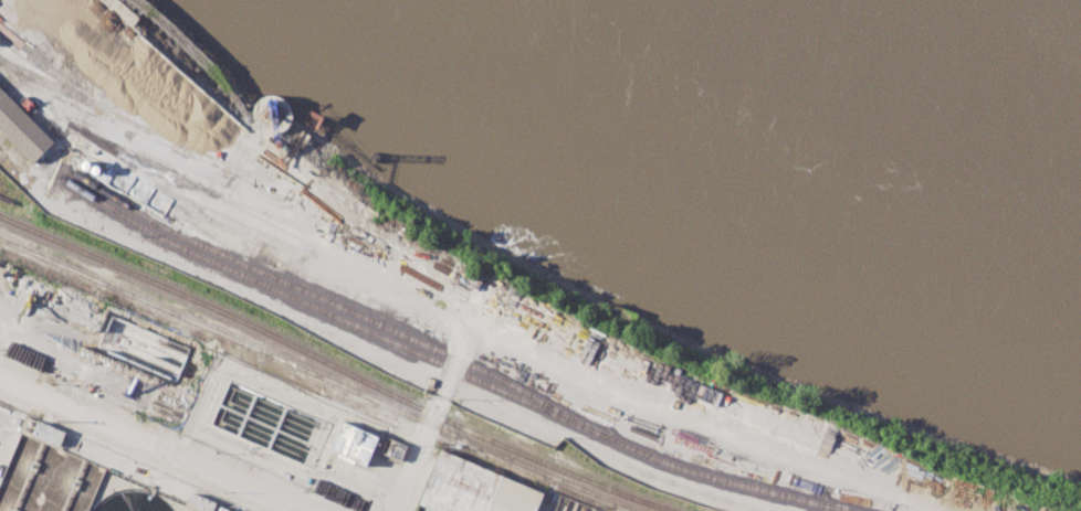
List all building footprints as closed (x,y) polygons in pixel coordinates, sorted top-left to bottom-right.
[(33,161),(0,129),(0,85),(55,138),(33,161)] [(176,339),(148,406),(182,420),(211,353),(176,339)] [(378,437),(372,448),(365,468),(336,456),(337,454),(328,450),(342,420),(378,437)] [(387,437),(380,451),(400,459),(407,445),(387,437)] [(544,492),(536,510),(436,510),(418,503),(441,449),(544,492)]
